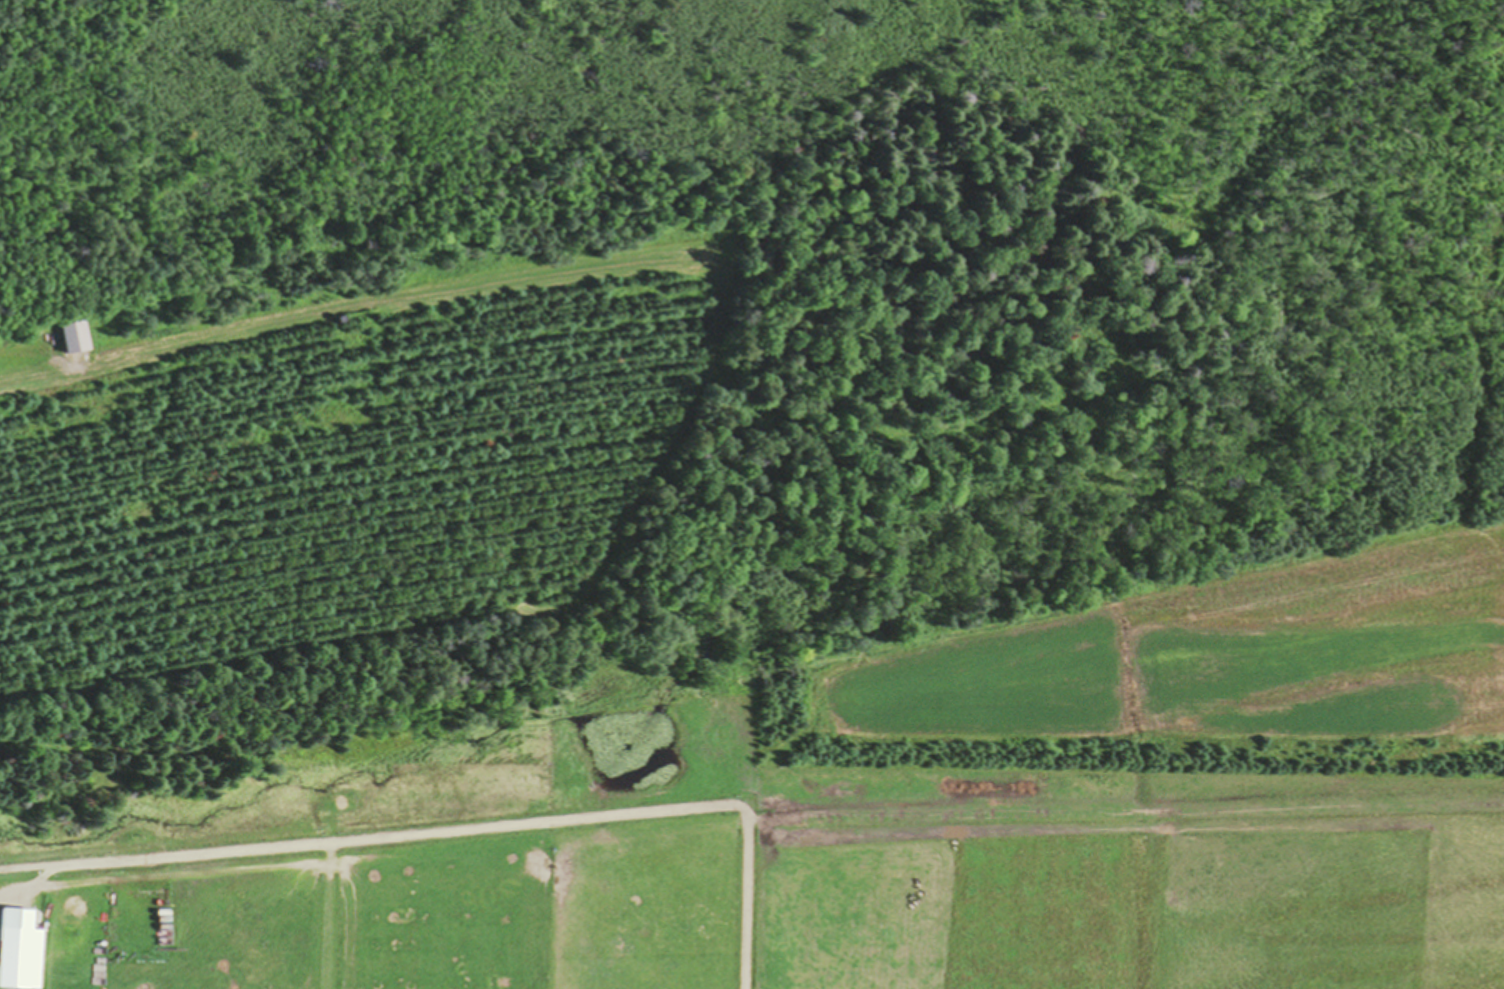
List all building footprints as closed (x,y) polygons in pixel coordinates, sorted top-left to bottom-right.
[(832,783),(820,783),(820,795),(832,795),(832,783)] [(38,929),(39,910),(5,908),(2,988),(33,988),(44,988),(46,929),(38,929)]
